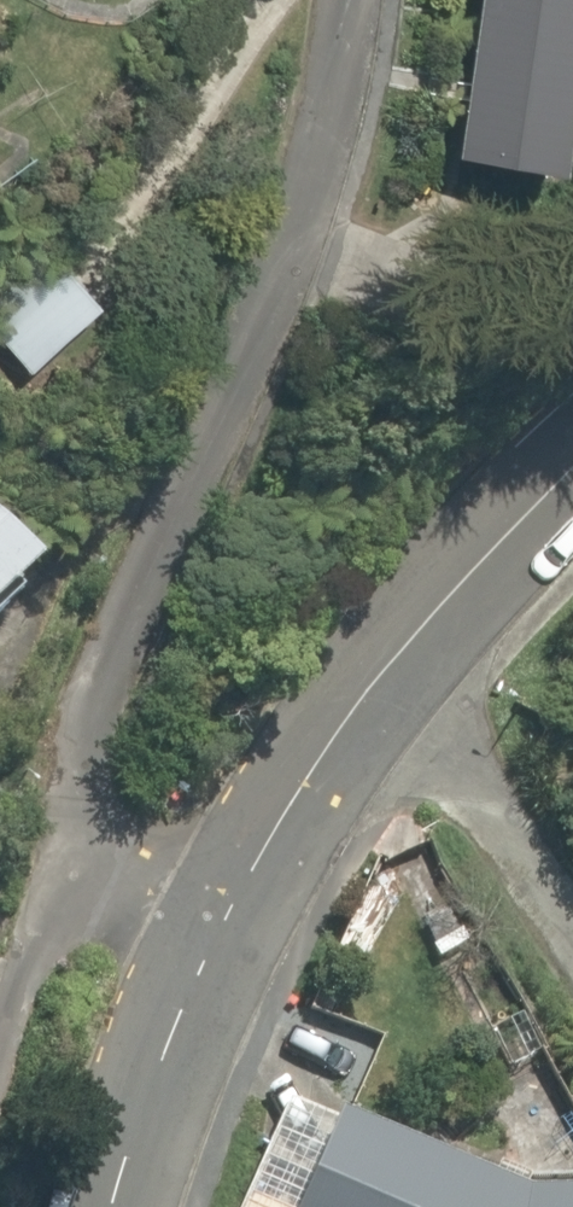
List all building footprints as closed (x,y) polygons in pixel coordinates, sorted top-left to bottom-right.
[(471,201),(572,212),(572,0),(495,0),(471,201)] [(50,214),(13,118),(0,123),(0,233),(50,214)] [(37,235),(0,281),(0,376),(66,429),(149,325),(37,235)] [(2,460),(0,462),(0,684),(113,571),(2,460)] [(303,1110),(261,1206),(572,1206),(572,1192),(501,1186),(500,1196),(303,1110)]
